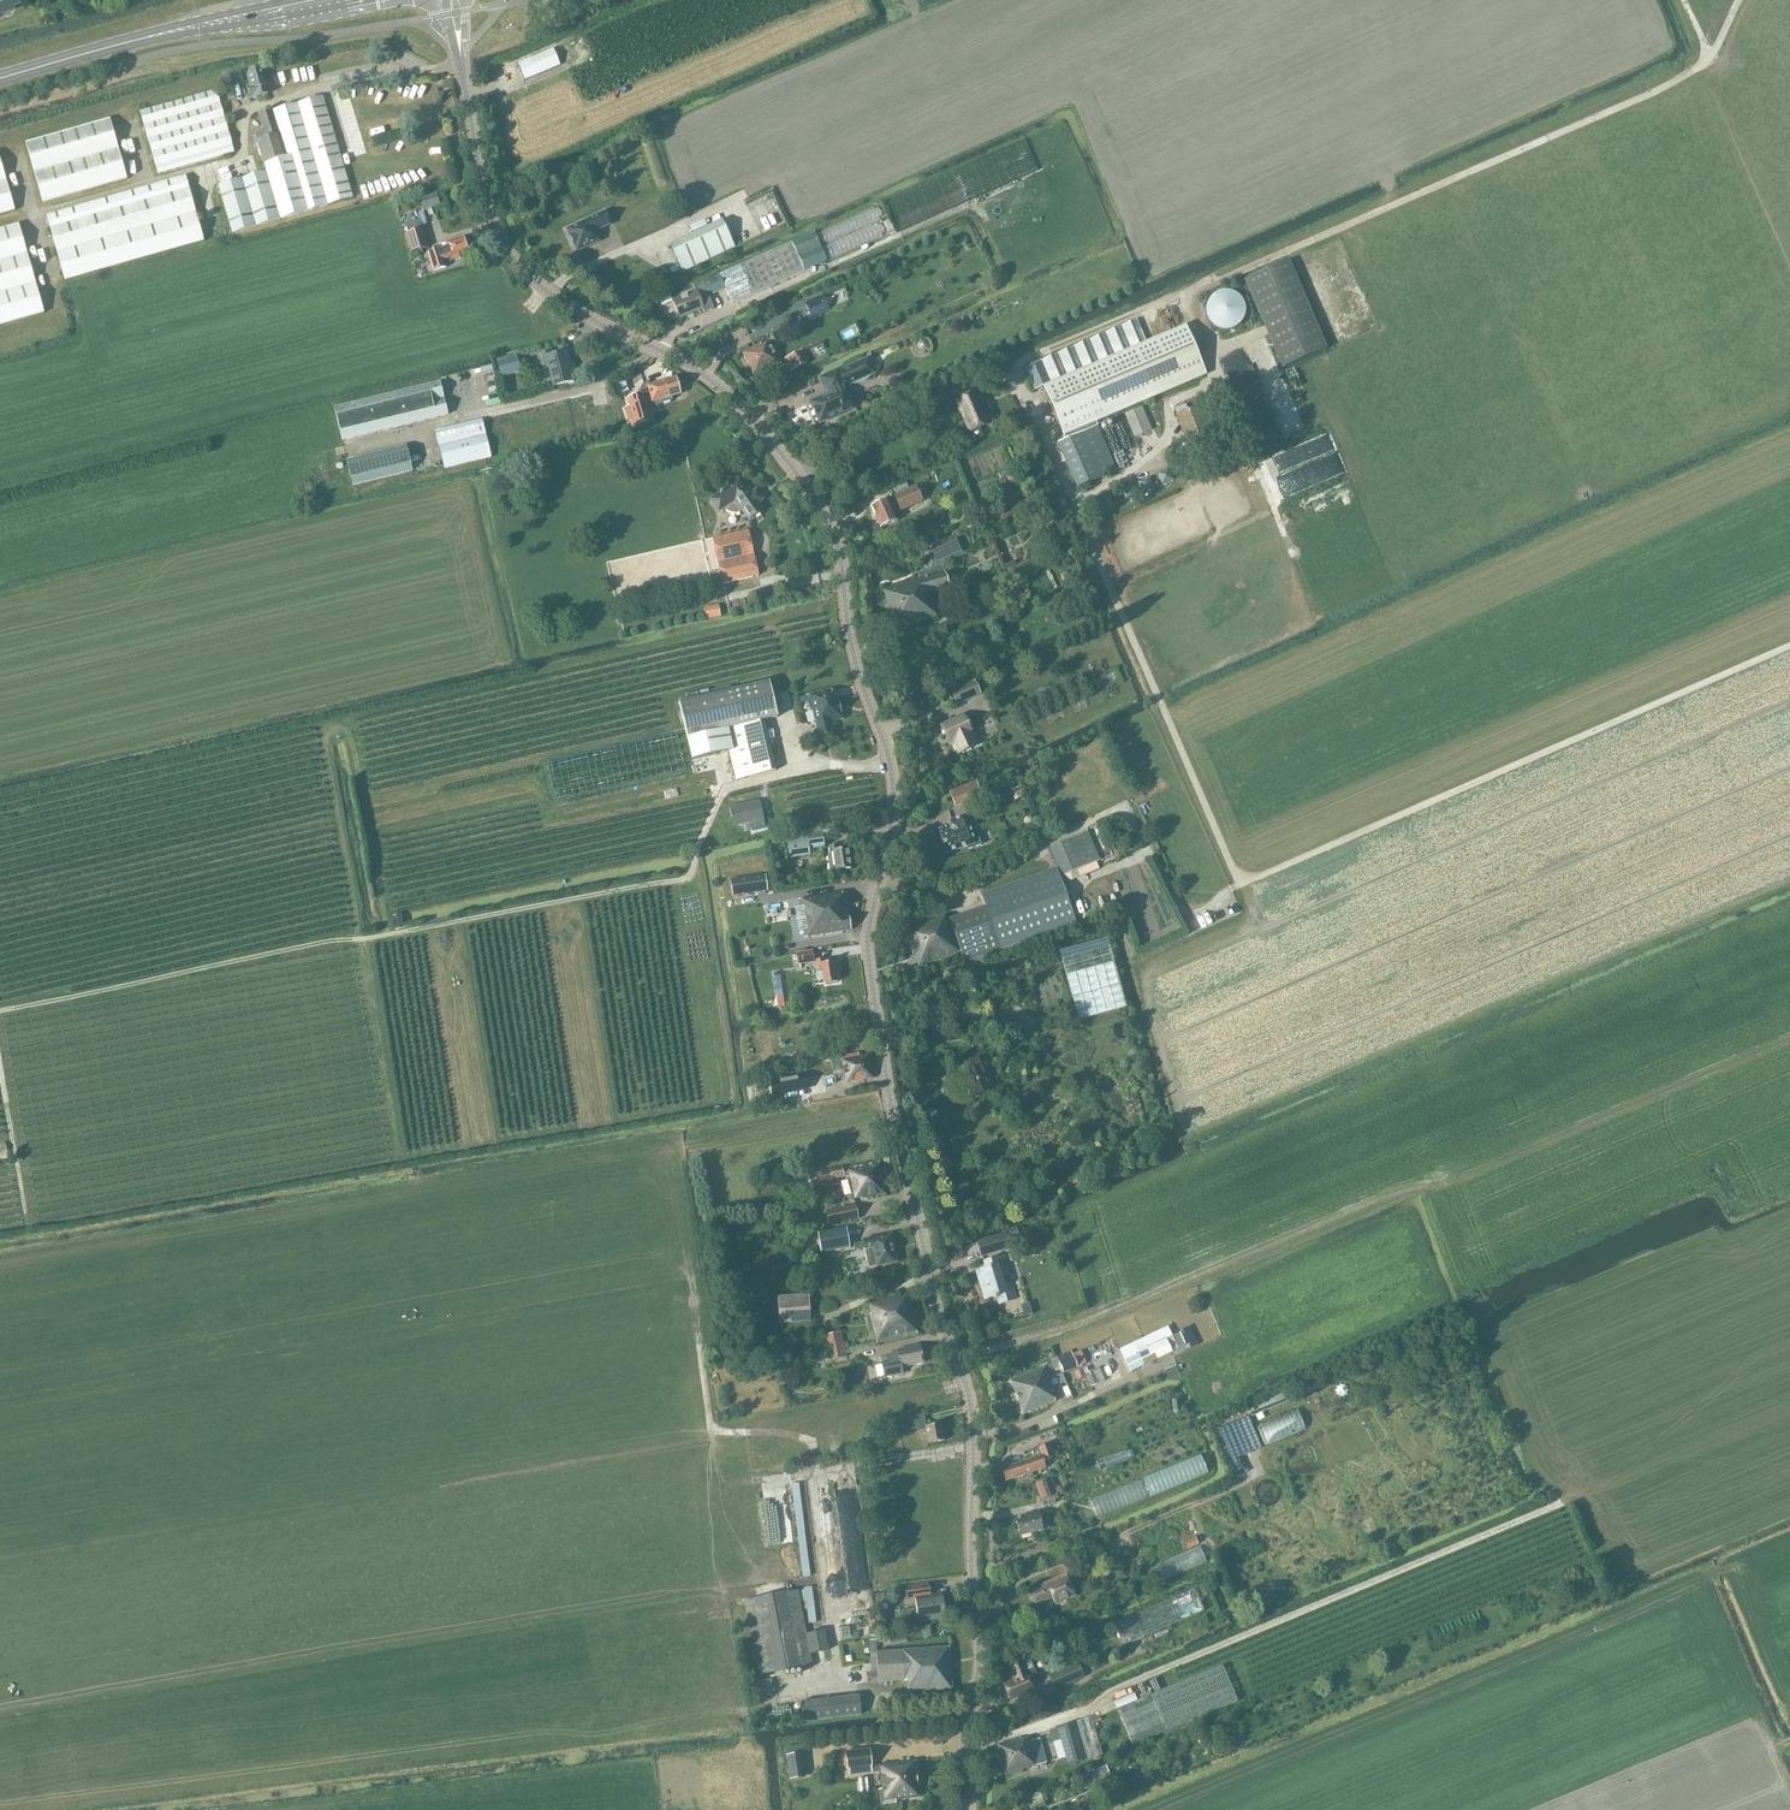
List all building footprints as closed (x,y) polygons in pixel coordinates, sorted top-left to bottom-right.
[(16,10),(15,8),(22,5),(20,0),(0,0),(0,16),(16,10)] [(518,64),(524,80),(561,66),(554,50),(518,64)] [(301,67),(270,76),(274,89),(305,79),(301,67)] [(251,88),(247,89),(250,99),(253,98),(253,99),(267,95),(260,68),(249,72),(250,75),(247,75),(251,88)] [(220,79),(228,93),(236,89),(228,74),(220,79)] [(140,112),(158,175),(235,153),(217,90),(140,112)] [(265,135),(256,138),(266,171),(218,185),(232,234),(327,206),(327,205),(353,197),(323,96),(297,104),(259,115),(265,135)] [(110,119),(26,143),(43,203),(127,179),(110,119)] [(354,140),(369,136),(366,126),(351,131),(354,140)] [(16,211),(0,157),(0,216),(16,211)] [(47,216),(61,266),(66,282),(205,242),(186,176),(47,216)] [(423,200),(426,209),(439,205),(436,197),(423,200)] [(604,212),(568,230),(578,251),(600,241),(595,232),(610,225),(604,212)] [(755,220),(739,226),(744,238),(775,226),(771,215),(763,218),(761,214),(754,217),(755,220)] [(670,246),(682,271),(734,247),(722,220),(670,246)] [(0,230),(0,326),(45,313),(19,224),(0,230)] [(47,226),(40,227),(43,240),(50,239),(47,226)] [(422,231),(407,235),(412,254),(427,249),(422,231)] [(428,253),(434,271),(446,267),(444,260),(449,259),(450,262),(460,259),(459,256),(468,253),(466,246),(467,245),(466,242),(464,241),(463,238),(445,244),(447,250),(441,252),(440,249),(428,253)] [(732,304),(805,271),(791,242),(719,275),(725,289),(732,304)] [(38,262),(40,269),(52,265),(51,259),(38,262)] [(1289,261),(1277,266),(1244,280),(1283,368),(1327,348),(1289,261)] [(56,299),(52,288),(60,285),(56,274),(40,280),(48,302),(56,299)] [(719,275),(703,282),(709,296),(725,289),(719,275)] [(696,291),(673,301),(680,318),(680,317),(693,311),(693,313),(703,309),(704,313),(714,309),(709,296),(703,282),(694,286),(696,291)] [(1246,310),(1246,307),(1246,303),(1245,299),(1243,296),(1241,293),(1238,290),(1235,289),(1231,287),(1227,287),(1222,287),(1219,288),(1215,290),(1212,292),(1209,296),(1207,299),(1206,303),(1206,306),(1206,310),(1207,314),(1209,317),(1211,320),(1214,323),(1217,324),(1220,326),(1225,327),(1229,327),(1232,326),(1237,324),(1240,321),(1243,318),(1244,315),(1246,310)] [(529,313),(540,298),(529,290),(518,304),(529,313)] [(806,304),(813,319),(831,312),(823,296),(806,304)] [(1025,368),(1034,390),(1042,387),(1063,434),(1206,372),(1185,325),(1146,342),(1137,320),(1025,368)] [(46,325),(47,336),(64,335),(63,324),(46,325)] [(1234,333),(1236,341),(1265,335),(1263,326),(1234,333)] [(742,353),(755,378),(781,365),(769,342),(761,346),(760,344),(742,353)] [(551,375),(550,376),(553,387),(573,382),(570,372),(569,372),(565,352),(552,355),(552,352),(538,355),(541,369),(549,367),(551,375)] [(783,360),(789,372),(805,363),(799,352),(783,360)] [(517,359),(498,364),(502,375),(520,370),(517,359)] [(871,375),(874,373),(868,359),(840,372),(839,370),(820,378),(828,395),(810,403),(814,410),(813,410),(815,417),(817,416),(820,423),(851,409),(849,403),(851,401),(852,399),(851,396),(850,394),(847,394),(844,394),(842,388),(852,383),(858,383),(862,382),(867,379),(871,375)] [(480,374),(454,380),(456,387),(448,388),(453,409),(495,399),(494,392),(485,394),(480,374)] [(628,399),(627,399),(635,426),(652,421),(649,411),(646,404),(660,400),(661,403),(671,400),(670,397),(676,396),(679,395),(677,388),(678,387),(677,381),(676,381),(675,379),(648,387),(647,385),(642,386),(639,393),(640,397),(636,399),(628,401),(628,399)] [(440,383),(334,409),(342,441),(448,415),(445,404),(440,383)] [(592,394),(436,432),(445,469),(611,429),(602,393),(593,395),(592,394)] [(975,393),(956,401),(969,433),(970,432),(974,441),(983,437),(980,428),(988,424),(983,412),(990,409),(988,404),(981,407),(975,393)] [(1058,443),(1077,488),(1116,471),(1097,426),(1058,443)] [(407,446),(347,460),(353,485),(413,470),(407,446)] [(1169,469),(1159,474),(1163,484),(1173,479),(1169,469)] [(1149,478),(1139,482),(1143,492),(1153,488),(1149,478)] [(714,497),(722,508),(724,507),(724,508),(726,510),(728,511),(729,512),(731,512),(732,513),(733,513),(735,513),(736,513),(738,512),(739,512),(740,511),(742,510),(748,519),(762,510),(757,503),(760,501),(756,496),(759,494),(756,490),(751,493),(748,489),(746,491),(738,480),(714,497)] [(1131,486),(1121,490),(1126,500),(1136,495),(1131,486)] [(871,506),(880,528),(897,520),(891,506),(898,503),(902,510),(922,501),(916,487),(871,506)] [(1111,494),(1101,498),(1106,508),(1116,504),(1111,494)] [(757,574),(748,531),(713,538),(723,582),(757,574)] [(884,591),(896,629),(936,617),(932,605),(933,605),(930,595),(949,589),(944,572),(943,572),(941,565),(965,554),(958,537),(924,552),(930,570),(918,573),(920,580),(884,591)] [(817,580),(826,580),(826,572),(816,572),(817,580)] [(711,617),(721,616),(720,608),(710,610),(711,617)] [(741,685),(768,678),(766,672),(739,678),(741,685)] [(777,717),(769,682),(678,703),(691,760),(728,751),(735,780),(775,771),(763,721),(777,717)] [(975,683),(953,693),(958,704),(980,694),(975,683)] [(842,720),(837,697),(833,698),(831,690),(806,696),(808,696),(815,725),(813,726),(816,738),(832,734),(829,722),(842,719),(842,720)] [(948,737),(950,743),(953,742),(958,753),(972,746),(967,735),(970,734),(963,716),(941,726),(947,738),(948,737)] [(977,782),(966,786),(971,799),(982,794),(977,782)] [(759,802),(731,808),(734,826),(751,822),(753,831),(765,828),(759,802)] [(966,817),(951,822),(953,827),(951,831),(941,834),(947,853),(969,847),(969,849),(981,846),(977,834),(972,835),(969,825),(968,825),(966,817)] [(1088,831),(1051,847),(1063,875),(1065,875),(1096,862),(1100,860),(1088,831)] [(822,832),(787,837),(790,858),(810,855),(809,849),(824,847),(822,832)] [(837,846),(829,847),(830,855),(828,856),(831,876),(845,874),(844,869),(851,868),(849,859),(851,859),(850,848),(838,850),(837,846)] [(1096,862),(1065,875),(1067,882),(1099,869),(1096,862)] [(993,929),(1068,901),(1055,867),(980,895),(987,913),(993,929)] [(766,875),(731,880),(733,896),(768,891),(766,875)] [(699,877),(691,878),(693,890),(701,888),(699,877)] [(804,930),(805,938),(851,930),(849,915),(848,915),(846,903),(844,903),(842,893),(799,900),(800,908),(804,907),(806,918),(803,918),(804,919),(806,918),(808,929),(804,930)] [(1068,901),(993,929),(1000,949),(1076,923),(1068,901)] [(993,929),(987,913),(952,925),(964,961),(1000,949),(993,929)] [(943,917),(904,931),(913,956),(909,958),(910,961),(908,962),(908,963),(906,965),(908,969),(911,969),(911,970),(959,952),(949,926),(947,927),(943,917)] [(1110,941),(1062,954),(1080,1022),(1128,1009),(1110,941)] [(812,951),(796,953),(798,964),(814,962),(812,951)] [(816,960),(817,968),(822,968),(824,983),(837,981),(836,974),(838,974),(836,962),(824,963),(824,959),(816,960)] [(867,1013),(866,1024),(876,1025),(876,1013),(867,1013)] [(845,1081),(851,1080),(852,1082),(873,1078),(869,1055),(859,1057),(859,1053),(841,1056),(845,1081)] [(963,1075),(972,1099),(994,1091),(988,1076),(994,1074),(987,1057),(970,1064),(973,1071),(963,1075)] [(801,1074),(775,1079),(778,1093),(804,1089),(801,1074)] [(830,1170),(832,1179),(850,1175),(854,1198),(862,1197),(863,1199),(886,1194),(879,1162),(843,1169),(843,1167),(830,1170)] [(826,1211),(829,1225),(858,1219),(855,1205),(826,1211)] [(1004,1235),(978,1242),(982,1255),(1009,1247),(1007,1238),(1020,1234),(1017,1225),(1003,1231),(1004,1235)] [(842,1238),(841,1230),(820,1233),(824,1255),(852,1250),(850,1237),(842,1238)] [(863,1240),(865,1249),(873,1247),(877,1266),(897,1262),(891,1234),(863,1240)] [(976,1271),(984,1299),(997,1296),(999,1303),(1015,1299),(1011,1283),(1002,1285),(1000,1277),(1009,1275),(1003,1256),(991,1260),(990,1259),(981,1261),(984,1269),(976,1271)] [(873,1314),(871,1314),(877,1343),(917,1334),(908,1295),(871,1304),(873,1314)] [(813,1323),(811,1298),(780,1300),(782,1326),(813,1323)] [(847,1356),(841,1331),(823,1336),(830,1360),(847,1356)] [(1147,1351),(1126,1360),(1131,1371),(1172,1352),(1166,1339),(1146,1348),(1147,1351)] [(1101,1356),(1108,1354),(1103,1343),(1097,1346),(1101,1356)] [(897,1349),(898,1352),(886,1354),(888,1361),(882,1362),(885,1377),(903,1373),(901,1367),(923,1362),(920,1345),(897,1349)] [(1071,1351),(1051,1359),(1056,1371),(1061,1368),(1063,1372),(1077,1366),(1071,1351)] [(1010,1379),(1023,1414),(1056,1401),(1052,1391),(1054,1391),(1044,1366),(1010,1379)] [(1092,1369),(1085,1373),(1092,1386),(1099,1383),(1092,1369)] [(909,1417),(911,1429),(917,1428),(918,1433),(927,1432),(928,1442),(945,1440),(942,1424),(926,1426),(924,1414),(909,1417)] [(1243,1469),(1238,1458),(1261,1448),(1248,1417),(1217,1430),(1235,1473),(1243,1469)] [(1323,1444),(1330,1442),(1326,1429),(1319,1431),(1323,1444)] [(1042,1455),(1002,1469),(1006,1481),(1045,1467),(1043,1460),(1053,1456),(1049,1443),(1039,1447),(1042,1455)] [(1133,1459),(1131,1449),(1101,1456),(1103,1466),(1133,1459)] [(1092,1515),(1209,1475),(1202,1455),(1085,1496),(1092,1515)] [(866,1594),(856,1480),(831,1483),(832,1492),(817,1493),(823,1564),(834,1563),(835,1571),(843,1571),(845,1596),(866,1594)] [(1035,1484),(1043,1507),(1055,1503),(1053,1497),(1047,1480),(1035,1484)] [(791,1482),(801,1576),(810,1575),(800,1481),(791,1482)] [(764,1499),(766,1542),(785,1541),(785,1527),(775,1527),(775,1518),(783,1518),(782,1499),(764,1499)] [(1038,1513),(1016,1519),(1020,1537),(1043,1531),(1049,1529),(1044,1513),(1038,1515),(1038,1513)] [(1186,1515),(1131,1537),(1138,1555),(1194,1533),(1186,1515)] [(1124,1542),(1114,1534),(1108,1541),(1118,1549),(1124,1542)] [(1195,1537),(1185,1541),(1188,1549),(1198,1544),(1195,1537)] [(1199,1545),(1147,1568),(1154,1583),(1206,1560),(1199,1545)] [(1027,1590),(1034,1606),(1053,1598),(1056,1605),(1076,1596),(1066,1574),(1027,1590)] [(921,1621),(949,1617),(946,1593),(932,1595),(931,1583),(909,1586),(910,1599),(918,1598),(919,1608),(912,1609),(915,1628),(922,1627),(921,1621)] [(798,1591),(798,1590),(744,1601),(760,1676),(813,1665),(810,1654),(807,1634),(802,1610),(798,1591)] [(1115,1624),(1124,1645),(1205,1611),(1196,1590),(1115,1624)] [(825,1630),(807,1634),(810,1654),(829,1650),(825,1630)] [(878,1651),(880,1682),(909,1680),(909,1692),(953,1689),(950,1646),(878,1651)] [(1005,1683),(1011,1699),(1033,1690),(1030,1683),(1038,1680),(1030,1660),(1011,1668),(1015,1679),(1005,1683)] [(1049,1677),(1055,1689),(1084,1677),(1078,1664),(1049,1677)] [(1130,1739),(1224,1709),(1220,1696),(1230,1693),(1223,1671),(1119,1704),(1130,1739)] [(801,1702),(804,1721),(862,1714),(860,1695),(801,1702)] [(1119,1698),(1121,1706),(1131,1704),(1129,1696),(1119,1698)] [(1214,1718),(1198,1722),(1200,1731),(1216,1727),(1214,1718)] [(1058,1727),(1068,1764),(1087,1759),(1077,1722),(1058,1727)] [(1020,1738),(997,1745),(1006,1777),(1023,1772),(1023,1769),(1046,1763),(1039,1738),(1029,1741),(1028,1738),(1021,1740),(1020,1738)] [(801,1745),(785,1747),(790,1780),(806,1778),(801,1745)] [(896,1803),(896,1800),(920,1797),(915,1761),(872,1766),(870,1749),(846,1752),(849,1770),(864,1768),(865,1773),(880,1771),(882,1789),(879,1790),(881,1805),(896,1803)] [(1106,1766),(1079,1776),(1084,1790),(1111,1780),(1106,1766)] [(1027,1796),(1031,1809),(1045,1805),(1041,1792),(1027,1796)]
